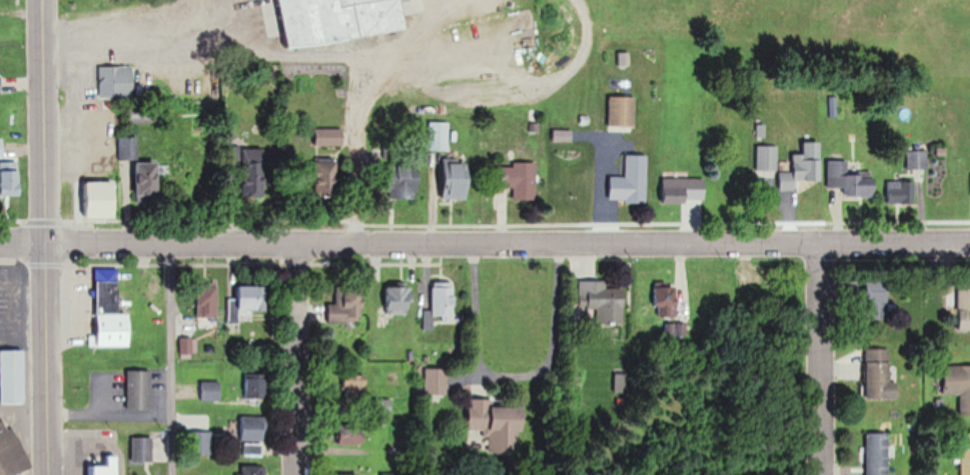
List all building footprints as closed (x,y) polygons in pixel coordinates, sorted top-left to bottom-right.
[(287,49),(408,31),(403,0),(280,0),(287,49)] [(100,66),(100,98),(133,98),(133,66),(100,66)] [(635,129),(635,96),(608,96),(608,129),(635,129)] [(429,150),(449,150),(449,121),(429,121),(429,150)] [(342,129),(315,129),(315,145),(342,145),(342,129)] [(781,190),(797,190),(797,181),(822,181),(822,141),(805,141),(805,153),(794,153),(794,172),(781,172),(781,190)] [(778,173),(778,145),(758,145),(758,173),(778,173)] [(263,158),(243,158),(243,197),(263,197),(263,158)] [(338,159),(314,159),(314,197),(338,197),(338,159)] [(469,160),(443,160),(443,199),(469,199),(469,160)] [(828,161),(828,187),(844,187),(844,197),(875,197),(874,171),(848,172),(848,160),(828,161)] [(20,197),(20,162),(0,162),(0,197),(20,197)] [(158,163),(136,163),(136,199),(158,199),(158,163)] [(513,188),(513,201),(536,201),(536,164),(497,165),(497,188),(513,188)] [(384,198),(419,198),(419,165),(384,165),(384,198)] [(610,173),(610,201),(647,201),(647,173),(610,173)] [(663,202),(706,202),(706,177),(663,177),(663,202)] [(116,218),(116,181),(87,181),(87,218),(116,218)] [(886,181),(886,204),(918,204),(918,181),(886,181)] [(96,269),(99,348),(131,347),(130,337),(142,336),(142,331),(131,331),(130,313),(120,313),(118,268),(96,269)] [(866,319),(883,319),(883,302),(888,302),(888,278),(866,278),(866,319)] [(606,288),(606,280),(581,280),(581,323),(622,323),(622,288),(606,288)] [(768,282),(757,281),(756,296),(767,296),(768,282)] [(202,317),(218,317),(217,282),(201,283),(202,317)] [(432,311),(423,311),(423,330),(434,330),(434,320),(455,320),(455,284),(433,284),(432,311)] [(957,284),(957,331),(969,331),(969,284),(957,284)] [(229,298),(229,322),(249,322),(249,313),(265,313),(265,285),(237,286),(237,298),(229,298)] [(328,304),(328,323),(363,323),(363,285),(336,285),(336,304),(328,304)] [(411,286),(386,286),(386,314),(411,314),(411,286)] [(684,323),(677,323),(676,287),(661,287),(662,341),(684,340),(684,323)] [(196,337),(181,337),(181,356),(196,356),(196,337)] [(888,349),(866,349),(866,399),(897,399),(897,383),(888,383),(888,349)] [(1,351),(1,404),(24,404),(24,351),(1,351)] [(943,366),(943,395),(960,395),(960,415),(969,415),(969,366),(943,366)] [(446,369),(429,369),(429,401),(446,401),(446,369)] [(151,372),(128,372),(128,411),(151,411),(151,372)] [(367,396),(363,373),(344,377),(348,399),(367,396)] [(245,399),(265,399),(265,374),(245,374),(245,399)] [(221,401),(221,383),(202,383),(202,401),(221,401)] [(482,442),(520,443),(522,403),(469,401),(468,430),(482,431),(482,442)] [(32,470),(7,415),(0,418),(0,474),(20,474),(32,470)] [(240,440),(265,440),(265,417),(240,417),(240,440)] [(339,425),(339,444),(365,444),(365,425),(339,425)] [(961,474),(969,474),(969,433),(960,433),(961,474)] [(866,434),(866,474),(888,474),(888,434),(866,434)] [(133,438),(133,463),(153,463),(153,438),(133,438)] [(261,466),(241,466),(241,474),(261,474),(261,466)] [(120,467),(94,467),(94,474),(120,474),(120,467)]
